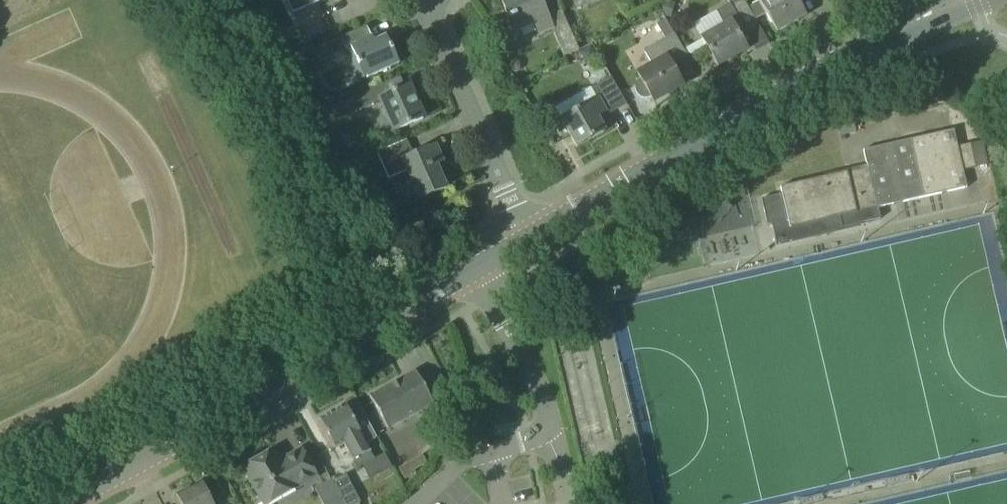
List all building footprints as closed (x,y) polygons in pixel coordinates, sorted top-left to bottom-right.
[(292,13),(321,0),(287,0),(292,13)] [(547,17),(539,0),(505,0),(501,2),(508,17),(504,19),(506,22),(509,20),(514,32),(533,23),(538,35),(551,30),(563,56),(578,50),(561,10),(547,17)] [(754,19),(747,7),(743,0),(727,0),(730,4),(693,25),(717,66),(746,50),(739,37),(745,33),(745,34),(759,27),(754,19)] [(758,1),(747,7),(754,19),(765,13),(776,32),(805,16),(796,0),(760,0),(758,1)] [(669,1),(659,7),(665,17),(670,18),(674,3),(669,1)] [(339,38),(340,39),(345,51),(350,48),(364,80),(398,64),(390,46),(389,46),(385,36),(373,41),(366,25),(339,38)] [(673,33),(664,39),(643,51),(651,65),(636,74),(640,80),(636,83),(635,88),(636,93),(640,97),(645,98),(650,97),(653,103),(655,106),(656,107),(661,104),(666,101),(670,97),(669,96),(667,94),(682,86),(680,83),(682,82),(677,72),(675,73),(671,67),(687,58),(673,33)] [(320,67),(334,61),(326,43),(313,49),(320,67)] [(589,45),(578,52),(584,64),(596,58),(589,45)] [(596,98),(560,119),(576,147),(604,131),(596,117),(623,102),(625,106),(626,105),(610,77),(590,88),(596,98)] [(392,131),(422,119),(408,86),(378,99),(392,131)] [(863,150),(867,168),(876,208),(877,208),(894,204),(893,199),(902,197),(903,202),(943,193),(942,189),(948,188),(949,192),(968,187),(964,170),(975,168),(970,144),(957,147),(953,130),(890,144),(891,149),(885,151),(884,146),(863,150)] [(375,153),(378,159),(387,180),(406,172),(418,200),(445,188),(435,165),(442,162),(434,146),(414,155),(406,139),(375,153)] [(789,228),(839,217),(841,228),(880,219),(877,208),(876,208),(867,168),(847,173),(846,170),(845,170),(845,172),(825,177),(825,175),(824,175),(824,178),(780,187),(781,195),(760,199),(766,226),(787,221),(789,228)] [(743,202),(694,217),(706,257),(755,243),(743,202)] [(441,206),(395,222),(400,237),(446,221),(441,206)] [(621,250),(613,255),(609,257),(615,267),(627,260),(621,250)] [(386,429),(432,403),(414,371),(368,396),(386,429)] [(344,405),(318,419),(332,447),(342,442),(355,468),(373,459),(344,405)] [(241,467),(263,503),(266,503),(315,475),(300,448),(279,460),(272,449),(241,467)] [(409,461),(397,468),(403,479),(415,473),(414,470),(409,461)] [(343,503),(355,503),(359,502),(345,475),(331,482),(343,503)] [(200,481),(174,495),(179,503),(212,503),(200,481)] [(331,482),(331,483),(330,481),(314,489),(322,503),(343,503),(331,482)]
